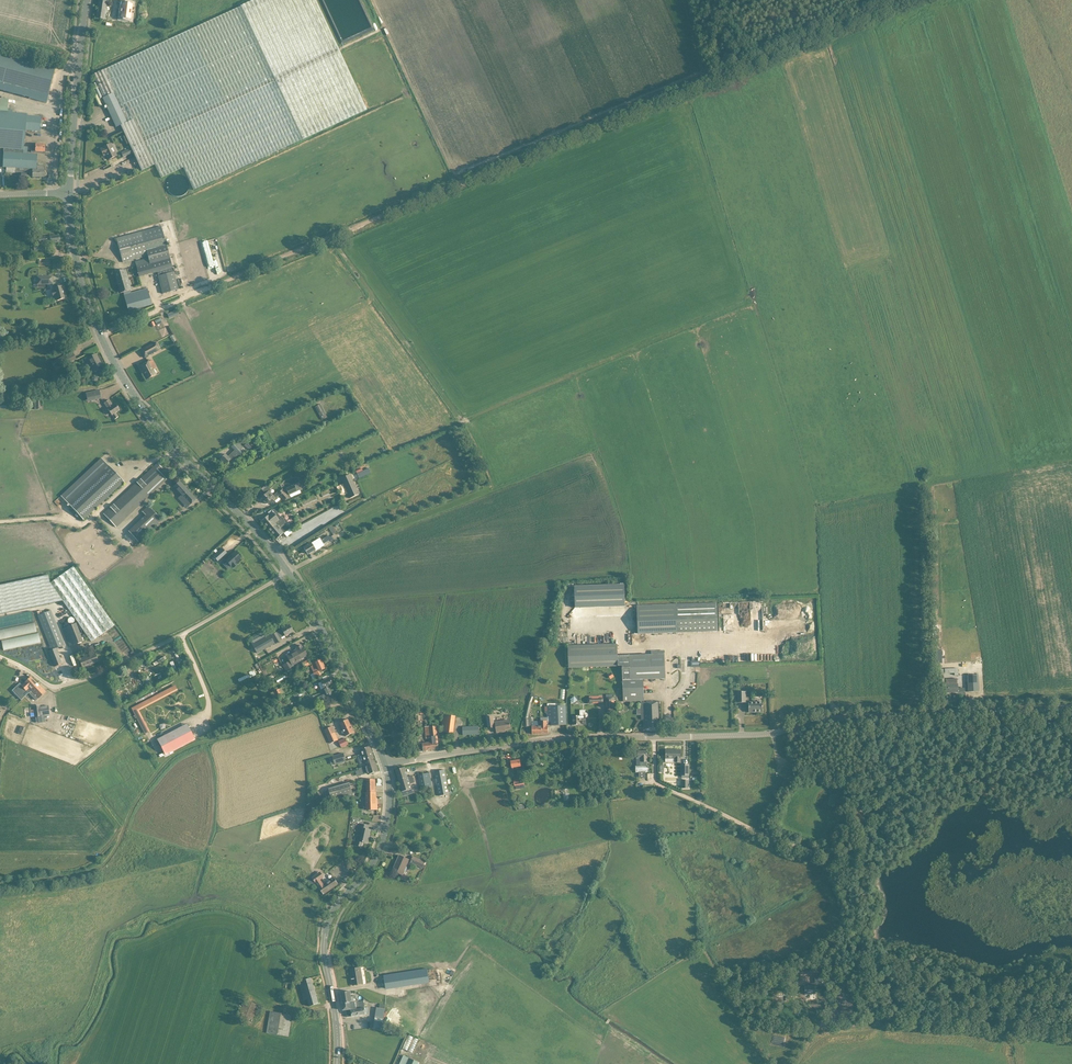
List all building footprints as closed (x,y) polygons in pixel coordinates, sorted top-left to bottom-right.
[(240,6),(93,75),(104,98),(103,98),(116,127),(120,125),(141,171),(155,164),(161,178),(183,168),(193,190),(366,110),(315,0),(254,0),(240,6)] [(96,18),(104,19),(107,0),(99,0),(96,18)] [(132,4),(123,3),(122,9),(121,9),(121,10),(122,10),(122,12),(121,12),(121,18),(131,19),(132,4)] [(46,102),(55,68),(0,53),(0,91),(46,102)] [(4,152),(27,154),(28,147),(24,147),(25,130),(40,132),(41,118),(27,116),(27,114),(12,113),(12,110),(7,109),(8,100),(0,99),(0,148),(4,149),(4,152)] [(36,148),(32,147),(31,152),(36,153),(36,151),(45,152),(45,145),(36,144),(36,148)] [(108,160),(113,158),(117,156),(111,144),(102,148),(103,148),(101,149),(103,153),(105,153),(108,160)] [(3,167),(6,167),(6,173),(15,173),(15,172),(29,172),(29,177),(44,177),(44,166),(37,165),(37,155),(27,154),(4,152),(3,167)] [(161,226),(121,237),(116,239),(122,262),(148,255),(148,258),(135,261),(139,276),(157,271),(159,276),(158,276),(163,294),(178,290),(173,270),(161,226)] [(226,269),(219,236),(210,237),(217,271),(226,269)] [(147,289),(131,293),(130,290),(128,282),(129,281),(128,279),(126,269),(124,270),(123,270),(115,272),(118,282),(117,282),(120,293),(123,292),(128,310),(151,303),(147,289)] [(53,276),(37,277),(37,284),(53,284),(53,276)] [(54,288),(54,290),(51,291),(53,297),(56,297),(57,301),(65,299),(62,286),(54,288)] [(179,309),(167,314),(169,318),(181,313),(179,309)] [(162,313),(156,315),(159,325),(165,324),(162,313)] [(156,342),(141,350),(144,358),(160,350),(156,342)] [(81,351),(83,355),(94,351),(92,347),(81,351)] [(58,364),(60,367),(76,359),(72,351),(51,362),(53,367),(58,364)] [(92,371),(97,368),(102,366),(96,354),(86,359),(92,371)] [(148,360),(139,365),(143,372),(144,372),(147,379),(156,374),(153,369),(152,369),(149,362),(148,360)] [(99,390),(86,393),(87,399),(95,398),(96,400),(101,398),(99,390)] [(118,417),(116,414),(116,413),(120,410),(116,404),(113,406),(109,400),(104,403),(108,409),(112,415),(115,419),(118,417)] [(104,406),(100,401),(95,404),(99,410),(104,406)] [(327,417),(320,404),(315,407),(322,420),(327,417)] [(226,465),(229,461),(231,459),(234,462),(246,451),(238,443),(232,447),(235,451),(232,454),(231,454),(228,457),(225,454),(224,455),(220,459),(226,465)] [(124,482),(108,466),(101,458),(61,496),(84,520),(124,482)] [(153,467),(103,513),(115,526),(163,483),(167,480),(159,472),(162,468),(161,467),(163,466),(159,462),(158,463),(157,463),(153,467)] [(359,494),(350,474),(340,479),(350,498),(359,494)] [(185,493),(188,491),(180,481),(173,487),(181,496),(178,498),(181,501),(187,496),(185,493)] [(284,501),(290,498),(291,498),(290,495),(297,492),(297,491),(300,490),(297,484),(283,490),(282,489),(274,496),(269,491),(265,494),(261,498),(266,504),(269,501),(271,503),(280,495),(284,501)] [(196,499),(188,491),(185,493),(187,496),(181,501),(187,507),(196,499)] [(276,540),(287,530),(289,528),(284,521),(285,520),(281,516),(280,517),(275,510),(272,512),(261,522),(276,540)] [(139,542),(158,523),(148,512),(128,531),(139,542)] [(307,554),(315,550),(316,551),(321,548),(320,546),(323,544),(331,540),(328,536),(321,540),(320,538),(304,548),(307,554)] [(235,552),(225,560),(231,567),(232,566),(233,568),(237,564),(236,563),(241,558),(235,552)] [(34,606),(62,601),(91,642),(114,625),(73,567),(50,583),(49,582),(48,575),(42,576),(0,585),(0,614),(34,606)] [(625,606),(624,584),(574,586),(575,608),(613,607),(625,606)] [(763,600),(755,600),(754,626),(762,626),(763,600)] [(635,635),(638,634),(718,632),(717,603),(637,606),(638,628),(634,628),(635,635)] [(56,648),(64,645),(51,610),(38,615),(52,650),(49,651),(55,667),(62,664),(56,648)] [(0,619),(0,648),(0,649),(38,644),(36,632),(32,633),(29,614),(0,619)] [(70,647),(83,641),(76,623),(63,629),(70,647)] [(271,635),(274,640),(276,643),(281,640),(280,639),(293,631),(289,625),(271,635)] [(251,640),(253,643),(268,635),(265,631),(251,640)] [(269,635),(252,644),(257,653),(274,643),(269,635)] [(618,666),(618,656),(617,644),(568,646),(569,668),(618,666)] [(291,664),(302,658),(307,655),(303,648),(302,648),(301,645),(296,648),(297,649),(287,655),(290,661),(282,665),(285,670),(292,666),(291,664)] [(618,656),(618,666),(622,666),(623,680),(624,701),(641,701),(642,721),(644,721),(644,727),(648,727),(658,727),(658,718),(659,718),(659,702),(644,703),(643,680),(666,679),(664,650),(651,651),(651,655),(627,656),(618,656)] [(83,668),(98,661),(95,653),(79,660),(83,668)] [(314,673),(311,675),(313,679),(316,677),(321,675),(320,673),(322,672),(322,671),(321,670),(325,668),(320,659),(315,661),(311,663),(313,667),(311,667),(314,673)] [(137,669),(142,667),(139,660),(134,663),(137,669)] [(938,674),(938,683),(944,683),(944,674),(951,673),(951,676),(959,676),(958,668),(939,669),(939,674),(938,674)] [(967,675),(968,686),(968,692),(979,691),(979,686),(978,675),(967,675)] [(27,691),(28,693),(36,701),(39,698),(46,692),(37,683),(31,677),(22,686),(27,691)] [(329,678),(324,680),(318,683),(321,689),(323,688),(326,696),(331,694),(328,686),(332,684),(329,678)] [(946,685),(944,685),(944,693),(949,693),(949,692),(954,692),(958,692),(958,684),(957,684),(957,679),(945,679),(946,685)] [(175,685),(131,708),(145,734),(150,731),(139,710),(177,690),(175,685)] [(276,697),(282,694),(279,688),(273,692),(276,697)] [(324,702),(324,700),(326,698),(324,694),(318,697),(321,703),(324,702)] [(534,697),(530,696),(529,699),(528,703),(524,718),(525,726),(532,726),(532,734),(540,734),(540,721),(534,721),(534,719),(532,717),(528,718),(532,702),(534,697)] [(749,712),(763,712),(762,702),(749,702),(749,712)] [(39,706),(33,707),(34,717),(49,714),(48,706),(40,707),(39,706)] [(551,726),(566,725),(566,716),(566,706),(547,706),(548,711),(548,717),(551,717),(551,726)] [(580,724),(586,723),(585,718),(586,717),(587,717),(588,716),(588,715),(588,714),(587,713),(586,713),(585,710),(580,710),(580,716),(573,716),(573,725),(580,725),(580,724)] [(443,714),(442,726),(441,732),(453,733),(455,716),(443,714)] [(487,717),(487,723),(488,728),(494,727),(496,726),(497,733),(503,732),(503,731),(510,729),(509,720),(493,722),(493,716),(487,717)] [(346,736),(349,735),(354,733),(348,719),(340,723),(343,729),(340,731),(342,734),(344,733),(346,736)] [(548,721),(540,721),(540,734),(548,733),(548,721)] [(186,724),(157,739),(165,755),(195,740),(186,724)] [(431,737),(432,741),(430,742),(431,750),(439,749),(435,726),(429,727),(430,735),(431,737)] [(479,726),(469,726),(469,735),(479,734),(479,726)] [(324,731),(330,744),(337,741),(331,727),(324,731)] [(432,741),(431,737),(428,737),(429,742),(422,743),(423,751),(431,750),(430,742),(432,741)] [(339,742),(341,747),(348,745),(346,739),(339,742)] [(376,763),(370,747),(361,750),(366,766),(376,763)] [(681,750),(666,750),(666,762),(673,762),(673,759),(675,759),(675,762),(680,762),(680,759),(681,759),(681,750)] [(636,772),(642,772),(648,772),(647,764),(647,757),(647,751),(638,751),(638,757),(641,757),(641,762),(642,762),(642,764),(635,765),(636,772)] [(333,757),(335,764),(346,761),(343,753),(333,757)] [(511,761),(512,767),(512,768),(513,768),(514,776),(518,775),(517,771),(523,770),(523,766),(521,766),(520,760),(511,761)] [(378,771),(376,763),(366,766),(367,768),(364,769),(366,774),(368,773),(369,774),(378,771)] [(404,796),(409,794),(412,793),(409,783),(414,782),(412,776),(408,777),(405,767),(396,770),(404,796)] [(439,796),(449,794),(445,770),(434,772),(439,796)] [(432,786),(430,778),(429,773),(418,775),(421,788),(432,786)] [(523,778),(514,780),(515,788),(524,786),(523,778)] [(369,780),(364,780),(364,785),(366,785),(366,793),(375,792),(375,780),(369,780)] [(329,789),(332,801),(353,795),(350,783),(329,789)] [(375,792),(366,793),(365,793),(366,810),(377,810),(377,804),(376,804),(376,793),(375,793),(375,792)] [(857,815),(854,815),(853,820),(863,821),(864,813),(857,812),(857,815)] [(359,828),(361,829),(358,841),(357,841),(356,845),(362,846),(363,842),(368,843),(369,837),(368,837),(370,830),(368,830),(369,826),(363,825),(360,824),(359,828)] [(409,860),(404,858),(399,855),(396,862),(397,862),(393,871),(402,875),(409,860)] [(425,861),(414,856),(411,862),(423,867),(425,861)] [(334,878),(329,881),(324,885),(320,880),(324,877),(321,872),(312,878),(324,894),(338,884),(334,878)] [(352,985),(363,984),(360,967),(349,969),(352,985)] [(429,983),(427,968),(381,975),(383,990),(429,983)] [(307,1007),(319,1003),(311,977),(300,981),(307,1007)] [(826,990),(827,982),(819,981),(818,990),(826,990)] [(814,986),(805,987),(805,994),(815,993),(814,986)] [(350,1016),(369,1013),(369,1006),(364,1007),(363,1001),(359,1001),(358,995),(351,996),(350,991),(339,992),(342,1010),(349,1009),(350,1016)] [(260,1005),(246,998),(237,1017),(251,1024),(260,1005)] [(382,1027),(385,1007),(377,1006),(374,1026),(382,1027)] [(288,1037),(294,1014),(274,1009),(269,1032),(288,1037)] [(401,1063),(416,1063),(419,1059),(406,1053),(401,1063)]
